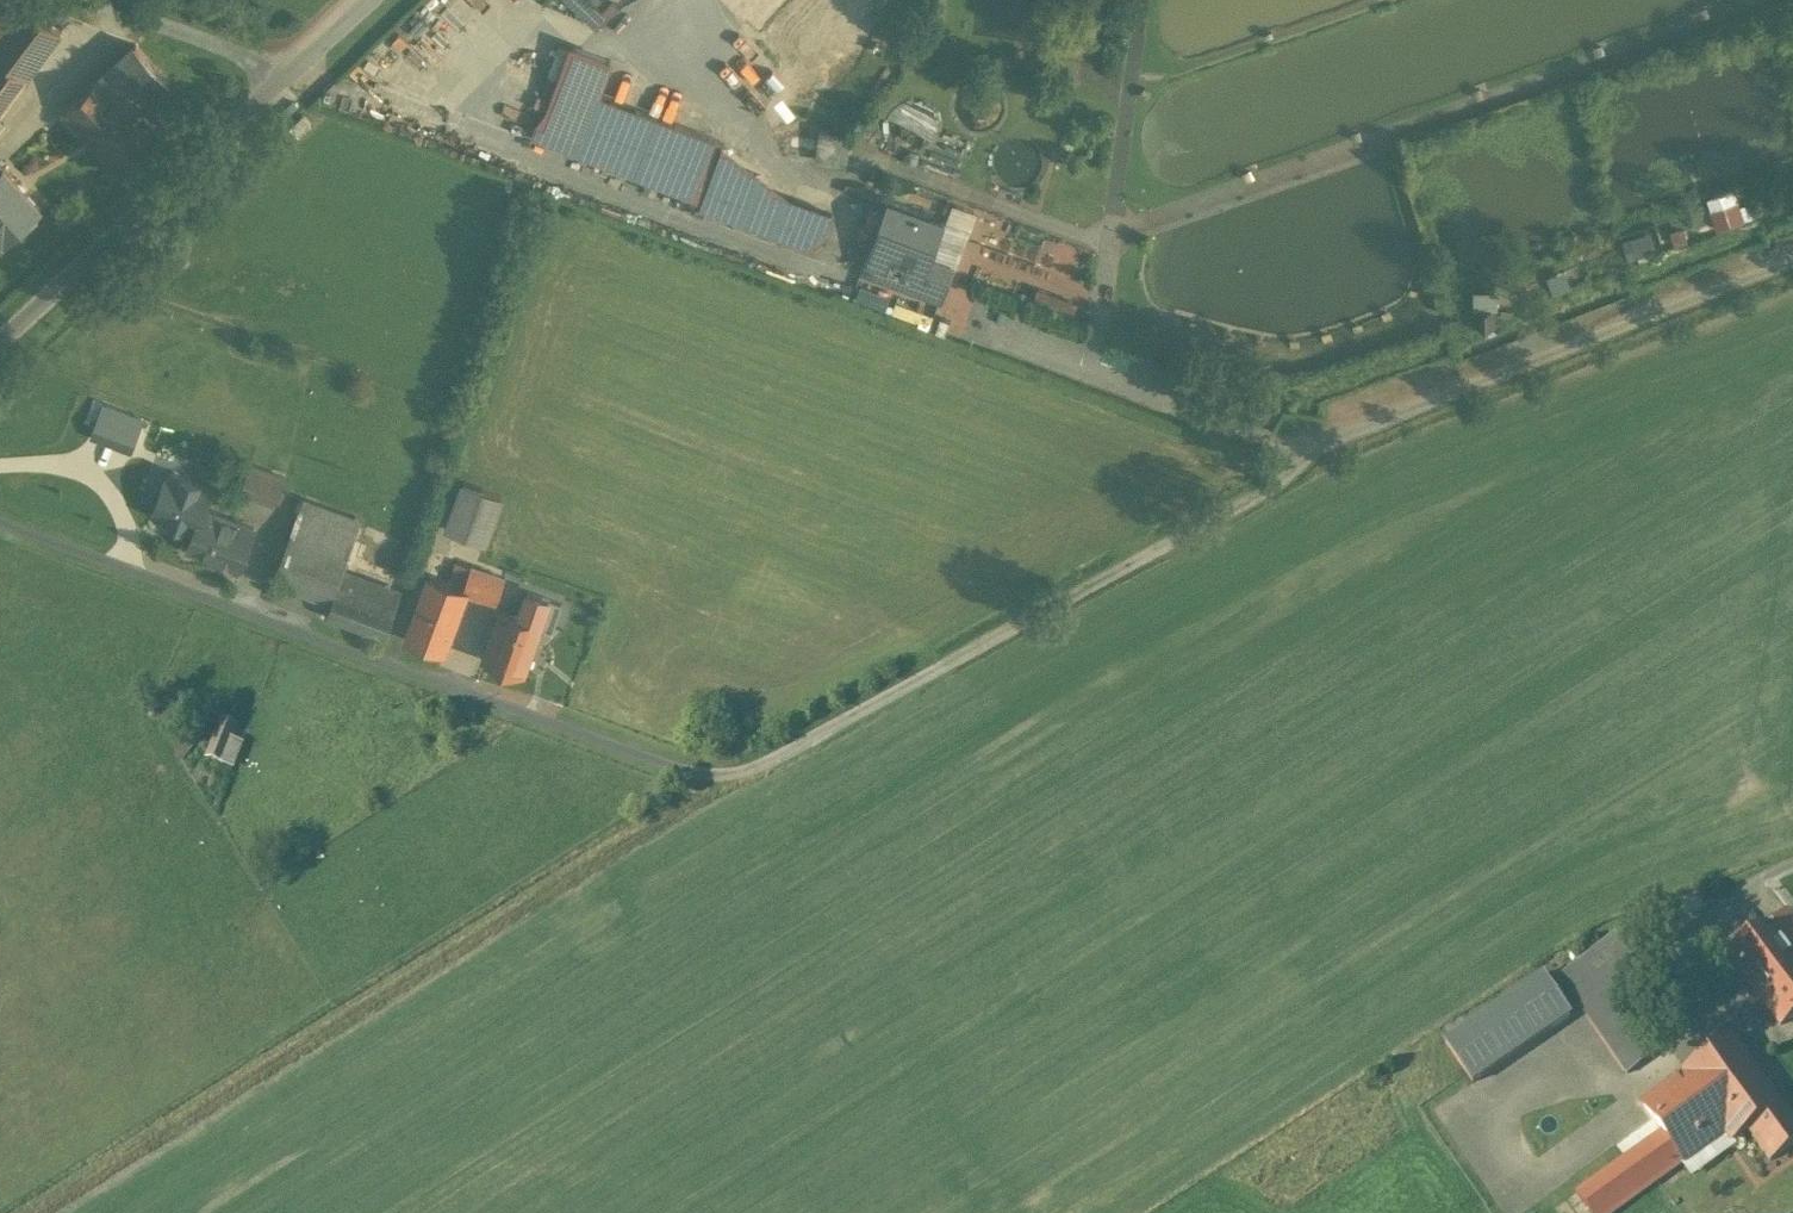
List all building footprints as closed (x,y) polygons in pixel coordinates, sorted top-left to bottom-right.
[(601,33),(635,0),(570,0),(601,33)] [(48,36),(0,4),(0,107),(48,36)] [(571,44),(533,141),(820,252),(835,213),(793,197),(723,140),(603,97),(616,61),(571,44)] [(129,46),(54,111),(114,181),(144,155),(120,126),(165,87),(129,46)] [(42,204),(6,163),(0,168),(0,240),(42,204)] [(945,213),(885,192),(857,273),(943,302),(951,279),(925,270),(945,213)] [(251,462),(240,492),(276,505),(282,489),(287,475),(251,462)] [(505,497),(462,481),(445,526),(488,542),(505,497)] [(363,518),(303,497),(274,578),(333,600),(326,619),(385,641),(405,586),(346,565),(363,518)] [(205,506),(189,547),(240,565),(255,525),(205,506)] [(446,581),(424,573),(401,632),(438,646),(459,591),(486,601),(493,582),(452,566),(446,581)] [(503,605),(483,657),(524,670),(541,621),(503,605)] [(215,732),(205,759),(233,770),(243,744),(234,741),(239,728),(220,721),(215,732)] [(1728,956),(1780,1027),(1792,1017),(1792,919),(1788,912),(1728,956)] [(1639,1004),(1663,991),(1632,934),(1570,968),(1628,1072),(1666,1051),(1639,1004)] [(1543,976),(1445,1043),(1472,1084),(1571,1016),(1543,976)] [(1733,1040),(1700,1063),(1728,1103),(1671,1144),(1684,1163),(1725,1134),(1731,1142),(1748,1130),(1770,1162),(1792,1146),(1792,1123),(1733,1040)] [(1574,1193),(1589,1212),(1617,1212),(1681,1167),(1657,1134),(1574,1193)]
